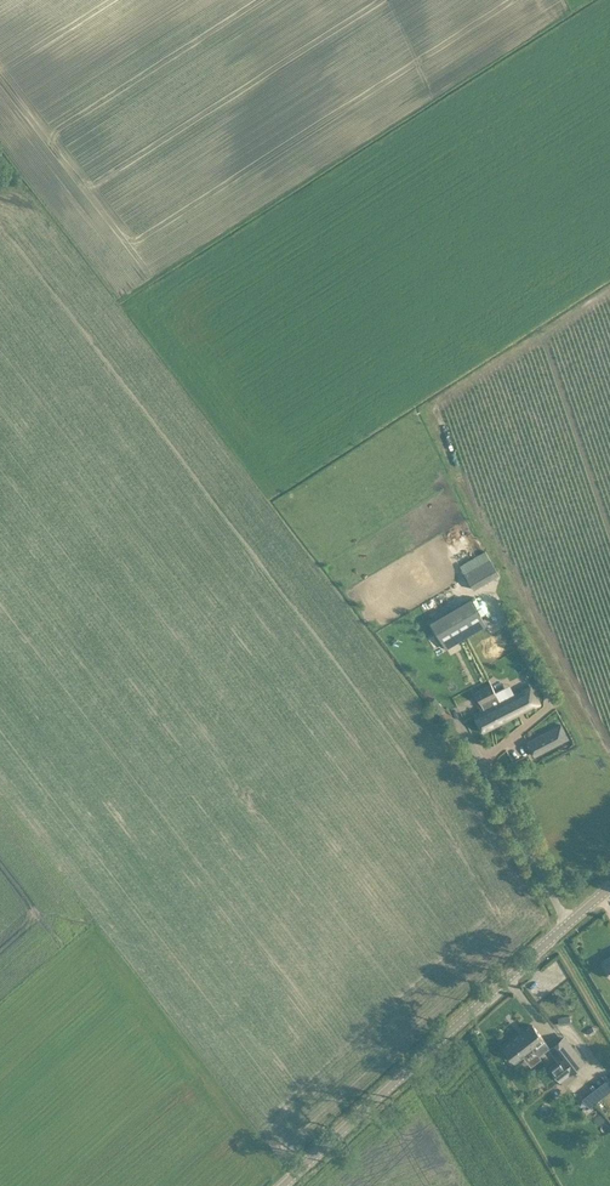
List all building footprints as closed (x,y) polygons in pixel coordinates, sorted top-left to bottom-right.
[(484,549),(459,565),(474,588),(499,572),(484,549)] [(481,626),(486,623),(471,598),(430,622),(445,647),(446,647),(445,645),(480,624),(481,626)] [(476,713),(474,714),(476,720),(478,722),(483,732),(539,702),(530,685),(509,696),(509,697),(504,687),(495,692),(491,684),(485,687),(490,695),(490,696),(481,701),(485,709),(476,713)] [(527,742),(534,755),(568,738),(561,724),(527,742)] [(550,1046),(533,1025),(512,1041),(504,1047),(515,1061),(524,1055),(522,1053),(526,1049),(529,1050),(532,1047),(539,1055),(548,1048),(548,1047),(550,1046)] [(557,1060),(548,1066),(560,1081),(561,1081),(564,1085),(576,1076),(572,1072),(585,1061),(564,1034),(550,1046),(548,1047),(548,1048),(557,1060)] [(609,1090),(609,1074),(581,1098),(589,1108),(609,1090)]
